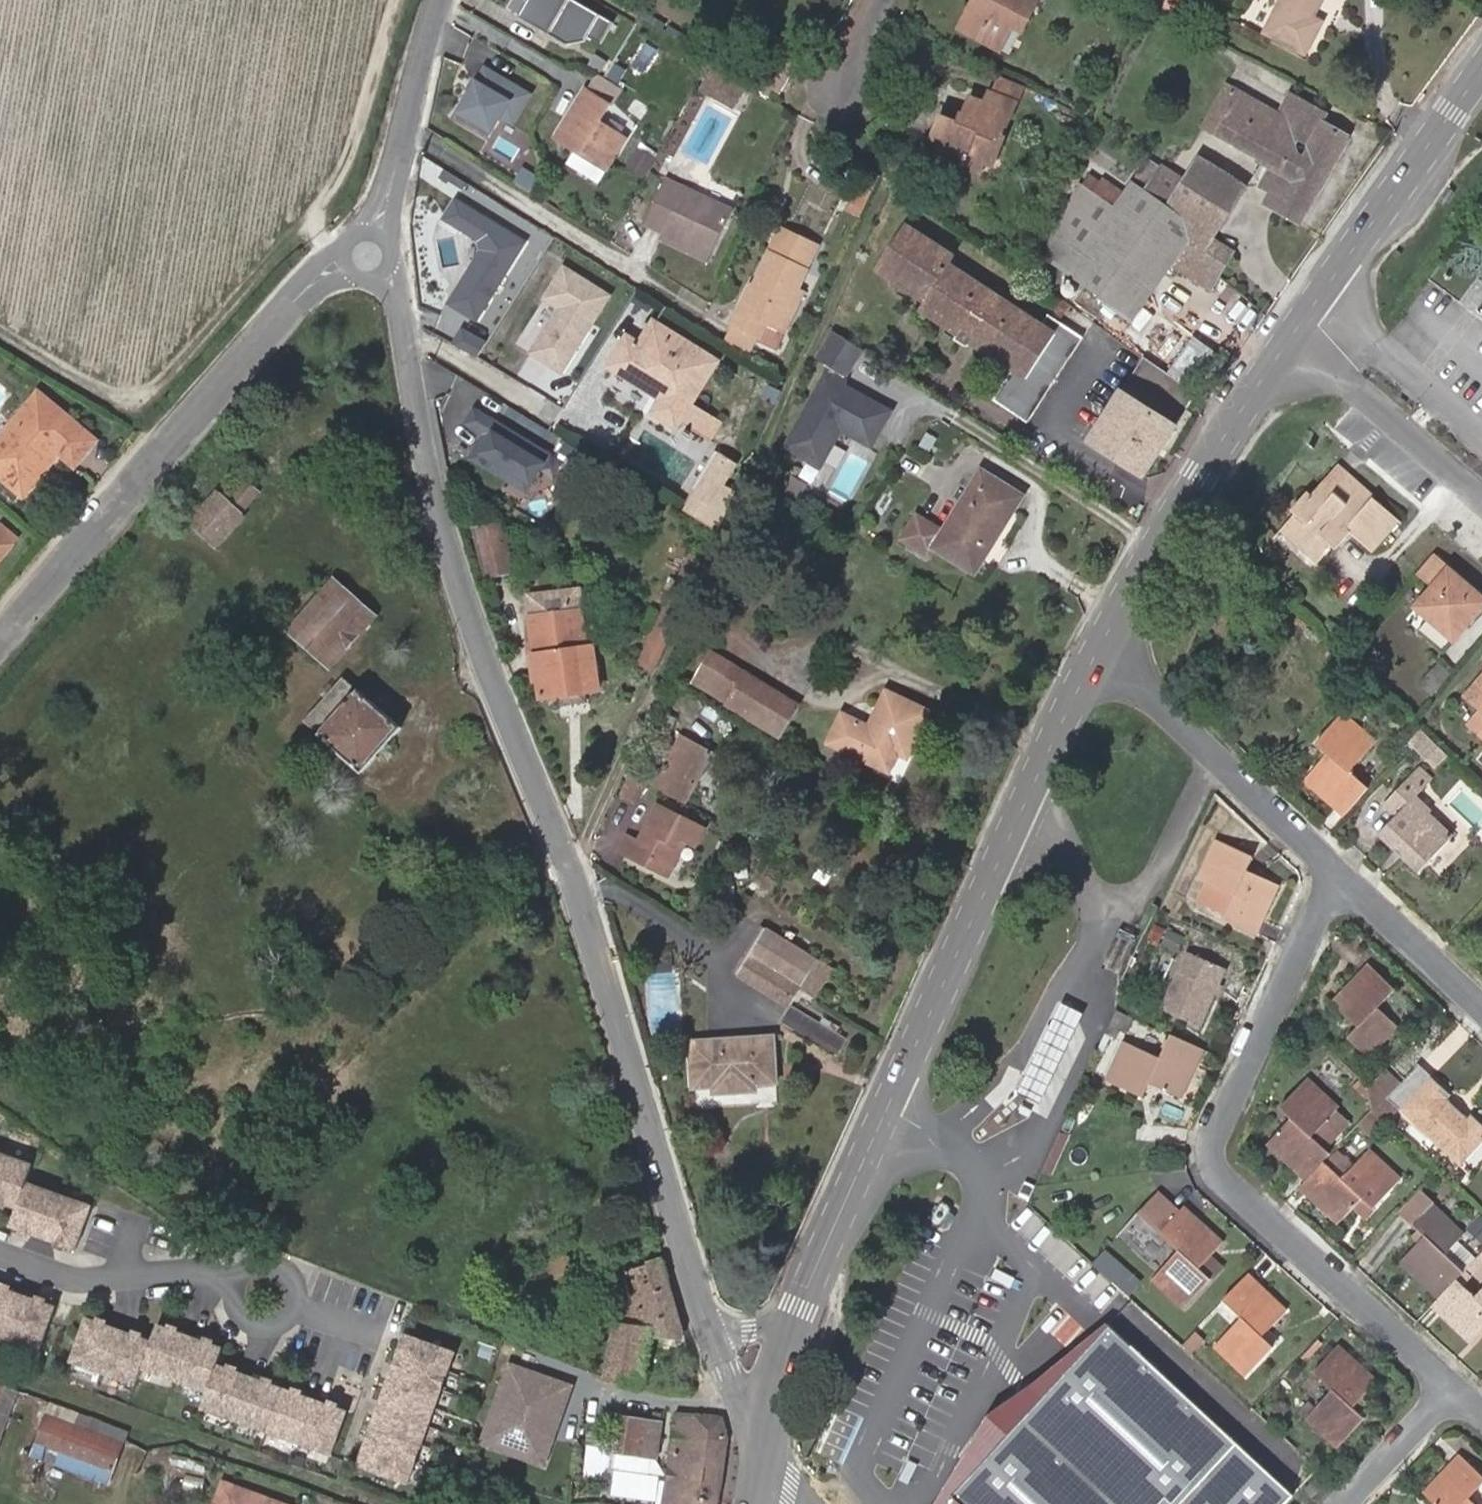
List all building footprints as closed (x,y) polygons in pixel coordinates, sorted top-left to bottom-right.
[(518,15),(567,44),(584,41),(588,35),(601,42),(613,22),(577,0),(527,0),(518,15)] [(961,30),(998,50),(1012,27),(1021,32),(1038,0),(977,0),(961,30)] [(1266,33),(1305,53),(1320,23),(1311,17),(1320,0),(1283,0),(1266,33)] [(754,76),(783,90),(797,63),(811,49),(786,36),(777,53),(768,49),(754,76)] [(644,39),(627,66),(681,100),(689,89),(672,78),(682,63),(644,39)] [(484,65),(454,115),(488,135),(500,116),(512,123),(530,92),(484,65)] [(743,90),(713,72),(702,90),(733,108),(743,90)] [(1278,116),(1227,86),(1204,127),(1259,159),(1257,162),(1271,169),(1261,187),(1270,193),(1264,204),(1299,224),(1347,137),(1323,124),(1325,118),(1288,97),(1278,116)] [(609,105),(585,90),(556,137),(575,149),(567,163),(597,182),(605,168),(606,169),(626,138),(599,121),(609,105)] [(965,152),(959,167),(979,175),(984,163),(992,166),(1002,140),(999,138),(1004,125),(1008,126),(1016,103),(989,92),(984,105),(970,99),(959,127),(939,119),(932,139),(939,142),(965,152)] [(965,152),(939,142),(933,156),(959,167),(965,152)] [(1196,262),(1210,241),(1244,187),(1199,159),(1184,182),(1162,169),(1144,194),(1181,219),(1186,239),(1170,263),(1187,274),(1196,262)] [(1132,185),(1144,194),(1162,169),(1149,161),(1132,185)] [(524,187),(535,194),(543,181),(532,174),(524,187)] [(1088,175),(1079,188),(1113,211),(1125,194),(1104,180),(1101,184),(1088,175)] [(730,211),(666,180),(646,224),(664,233),(661,239),(707,260),(730,211)] [(1181,219),(1144,194),(1132,185),(1125,194),(1113,211),(1079,188),(1044,256),(1133,317),(1170,263),(1186,239),(1181,219)] [(505,220),(512,207),(490,195),(483,207),(505,220)] [(525,242),(453,198),(441,218),(480,242),(481,257),(451,306),(476,322),(525,242)] [(973,343),(1002,299),(949,264),(954,257),(907,225),(877,269),(926,302),(921,309),(973,343)] [(756,286),(737,325),(758,335),(761,336),(767,323),(786,331),(804,293),(799,291),(818,248),(779,230),(771,248),(773,249),(756,286)] [(1210,241),(1196,262),(1217,276),(1231,254),(1210,241)] [(613,296),(564,266),(543,300),(556,308),(527,356),(563,378),(613,296)] [(737,325),(756,286),(751,283),(732,323),(737,325)] [(995,400),(1007,408),(1060,326),(1048,317),(1043,326),(1002,299),(973,343),(1014,371),(995,400)] [(719,360),(655,322),(641,344),(628,336),(609,367),(662,399),(653,413),(678,429),(684,420),(711,438),(720,423),(692,406),(719,360)] [(750,351),(758,335),(737,325),(729,340),(750,351)] [(456,342),(483,354),(490,337),(463,326),(456,342)] [(1060,326),(1007,408),(1028,421),(1081,339),(1060,326)] [(860,352),(834,334),(816,360),(843,378),(860,352)] [(1194,376),(1213,347),(1196,336),(1177,365),(1194,376)] [(1177,403),(1186,409),(1196,392),(1143,356),(1090,442),(1144,476),(1175,425),(1167,420),(1177,403)] [(822,382),(838,392),(841,387),(845,380),(829,370),(822,382)] [(838,392),(822,382),(782,446),(815,466),(838,430),(867,449),(888,416),(841,387),(838,392)] [(0,439),(0,479),(24,498),(61,455),(76,467),(96,442),(38,394),(0,439)] [(1167,420),(1175,425),(1186,409),(1177,403),(1167,420)] [(553,453),(473,407),(463,424),(487,438),(474,460),(530,493),(553,453)] [(686,511),(718,530),(735,490),(736,489),(725,482),(736,465),(720,455),(686,511)] [(1323,483),(1283,528),(1318,561),(1348,528),(1372,550),(1398,518),(1338,466),(1323,483)] [(945,530),(930,520),(914,544),(930,554),(934,547),(973,572),(1020,497),(981,472),(945,530)] [(806,485),(789,475),(781,488),(798,498),(806,485)] [(260,492),(245,479),(230,494),(245,508),(260,492)] [(245,517),(217,492),(189,521),(218,546),(245,517)] [(499,524),(476,529),(486,575),(511,571),(499,524)] [(1419,572),(1435,587),(1418,605),(1433,619),(1425,628),(1445,647),(1481,604),(1481,596),(1435,555),(1419,572)] [(373,617),(334,580),(289,629),(329,665),(373,617)] [(536,661),(539,679),(542,698),(563,694),(583,691),(599,689),(593,647),(587,647),(581,609),(579,609),(576,591),(528,597),(531,617),(529,618),(533,648),(537,647),(539,661),(536,661)] [(537,647),(533,648),(529,648),(534,680),(539,679),(536,661),(539,661),(537,647)] [(779,735),(797,705),(711,653),(695,679),(728,700),(726,704),(779,735)] [(1439,662),(1420,684),(1432,694),(1451,672),(1439,662)] [(1465,695),(1481,710),(1469,724),(1481,736),(1481,676),(1465,695)] [(398,727),(344,679),(307,720),(360,769),(398,727)] [(584,700),(583,691),(563,694),(565,703),(584,700)] [(908,756),(930,711),(886,691),(869,728),(841,715),(827,743),(887,772),(897,751),(908,756)] [(1345,814),(1367,788),(1368,787),(1350,771),(1376,740),(1343,711),(1317,741),(1329,751),(1304,780),(1345,814)] [(743,725),(735,720),(728,732),(736,737),(743,725)] [(755,732),(746,727),(739,739),(748,744),(755,732)] [(1409,741),(1419,750),(1429,740),(1419,731),(1409,741)] [(654,781),(688,801),(714,754),(681,734),(654,781)] [(1444,754),(1429,740),(1419,750),(1434,765),(1444,754)] [(1417,766),(1409,774),(1422,786),(1430,778),(1417,766)] [(1413,796),(1422,786),(1409,774),(1382,803),(1395,815),(1380,833),(1419,869),(1426,862),(1450,835),(1426,813),(1428,811),(1413,796)] [(639,781),(629,776),(621,795),(630,800),(639,781)] [(703,828),(656,806),(639,841),(628,837),(621,852),(669,873),(684,842),(695,846),(703,828)] [(1253,856),(1217,839),(1198,878),(1207,882),(1200,900),(1226,913),(1224,917),(1256,932),(1278,885),(1248,870),(1253,856)] [(817,997),(834,971),(835,969),(770,928),(751,960),(761,967),(796,988),(799,985),(817,997)] [(1189,949),(1162,1006),(1196,1022),(1223,965),(1189,949)] [(761,967),(751,960),(741,976),(786,1004),(796,988),(761,967)] [(1368,963),(1333,1001),(1357,1025),(1348,1035),(1369,1055),(1397,1026),(1378,1006),(1394,988),(1368,963)] [(1055,984),(1059,975),(1052,971),(1048,980),(1054,983),(1055,984)] [(1080,1010),(1057,1000),(1015,1090),(1038,1101),(1080,1010)] [(846,1038),(791,1006),(782,1022),(837,1055),(846,1038)] [(1114,1012),(1106,1030),(1115,1033),(1117,1027),(1124,1030),(1130,1016),(1115,1009),(1114,1012)] [(1124,1040),(1106,1079),(1143,1096),(1150,1082),(1181,1096),(1204,1047),(1171,1033),(1161,1056),(1124,1040)] [(772,1039),(690,1044),(693,1087),(712,1086),(713,1094),(754,1091),(754,1084),(775,1082),(772,1039)] [(1400,1106),(1461,1164),(1481,1141),(1481,1122),(1472,1113),(1469,1117),(1447,1096),(1450,1092),(1419,1063),(1401,1082),(1386,1067),(1373,1081),(1400,1106)] [(1306,1179),(1324,1160),(1330,1153),(1325,1148),(1312,1136),(1336,1109),(1339,1106),(1308,1077),(1281,1106),(1291,1116),(1267,1143),(1306,1179)] [(1385,1123),(1400,1106),(1373,1081),(1369,1085),(1371,1110),(1385,1123)] [(1350,1121),(1336,1109),(1312,1136),(1325,1148),(1350,1121)] [(1154,1123),(1153,1138),(1179,1141),(1181,1127),(1154,1123)] [(1343,1177),(1324,1160),(1306,1179),(1300,1186),(1300,1187),(1338,1223),(1362,1197),(1374,1207),(1401,1178),(1370,1149),(1343,1177)] [(21,1210),(15,1228),(80,1251),(96,1207),(31,1183),(37,1165),(0,1152),(0,1202),(21,1210)] [(1138,1212),(1160,1232),(1179,1249),(1152,1279),(1183,1308),(1210,1279),(1199,1268),(1223,1241),(1184,1204),(1179,1210),(1158,1190),(1138,1212)] [(1400,1260),(1438,1297),(1457,1277),(1464,1269),(1446,1253),(1465,1232),(1420,1191),(1400,1212),(1424,1234),(1400,1260)] [(615,1324),(604,1379),(640,1386),(650,1332),(684,1338),(667,1279),(661,1257),(618,1271),(636,1328),(615,1324)] [(1116,1283),(1129,1295),(1140,1283),(1127,1271),(1116,1283)] [(1247,1272),(1222,1299),(1241,1316),(1214,1345),(1246,1375),(1273,1346),(1262,1336),(1286,1308),(1247,1272)] [(1457,1277),(1438,1297),(1431,1305),(1470,1341),(1481,1329),(1481,1288),(1476,1295),(1457,1277)] [(44,1350),(60,1306),(0,1284),(0,1334),(44,1350)] [(1289,1482),(1107,1315),(964,1473),(935,1503),(1269,1503),(1289,1482)] [(156,1341),(91,1317),(75,1361),(140,1385),(146,1369),(211,1392),(205,1408),(335,1455),(351,1411),(348,1410),(221,1364),(227,1348),(162,1324),(156,1341)] [(1191,1351),(1191,1352),(1202,1340),(1194,1331),(1182,1343),(1191,1351)] [(406,1334),(362,1465),(412,1482),(455,1351),(406,1334)] [(1338,1344),(1313,1371),(1333,1388),(1325,1397),(1307,1417),(1338,1447),(1365,1416),(1354,1406),(1377,1380),(1338,1344)] [(555,1378),(509,1363),(484,1441),(514,1450),(520,1433),(545,1441),(553,1436),(565,1398),(555,1378)] [(1305,1380),(1325,1397),(1333,1388),(1313,1371),(1305,1380)] [(555,1378),(565,1398),(570,1383),(555,1378)] [(1,1436),(18,1391),(0,1384),(0,1435),(1,1436)] [(129,1431),(51,1402),(31,1455),(109,1484),(129,1431)] [(662,1422),(616,1414),(610,1450),(656,1458),(662,1422)] [(663,1503),(717,1503),(727,1440),(722,1418),(696,1415),(676,1416),(663,1503)] [(545,1441),(520,1433),(514,1450),(545,1461),(553,1436),(545,1441)] [(1435,1503),(1436,1503),(1476,1503),(1468,1496),(1481,1481),(1481,1475),(1458,1453),(1423,1491),(1435,1503)] [(225,1483),(217,1503),(283,1503),(225,1483)]
